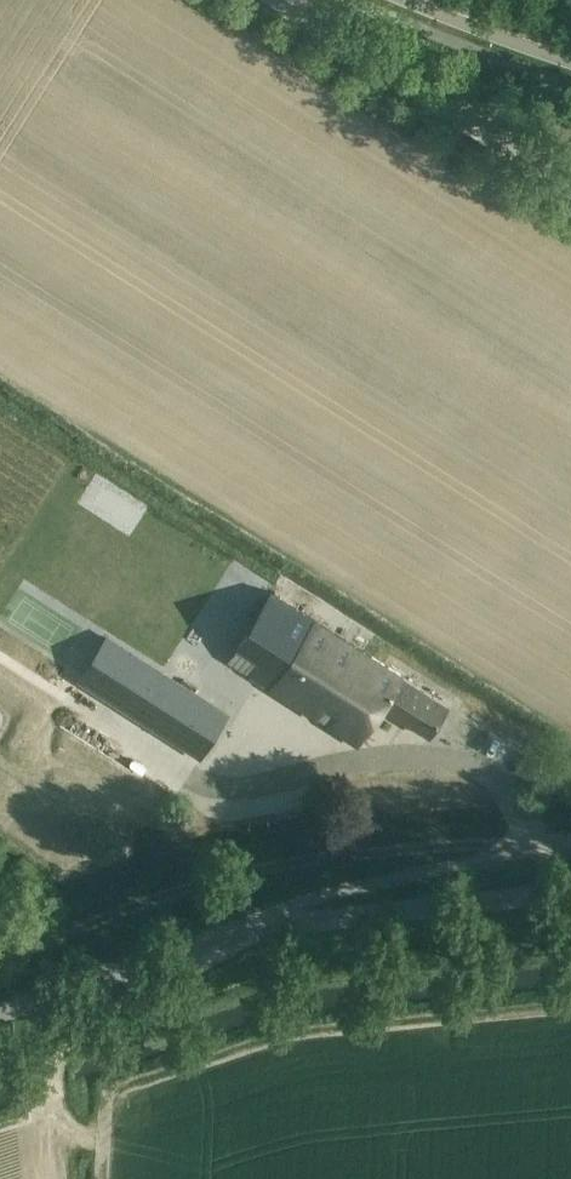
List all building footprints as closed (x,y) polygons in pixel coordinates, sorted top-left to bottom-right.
[(248,628),(227,661),(269,687),(318,719),(329,726),(359,744),(383,706),(390,711),(400,717),(429,735),(449,705),(401,674),(372,656),(271,592),(248,628)] [(228,714),(107,637),(80,679),(202,756),(228,714)]
